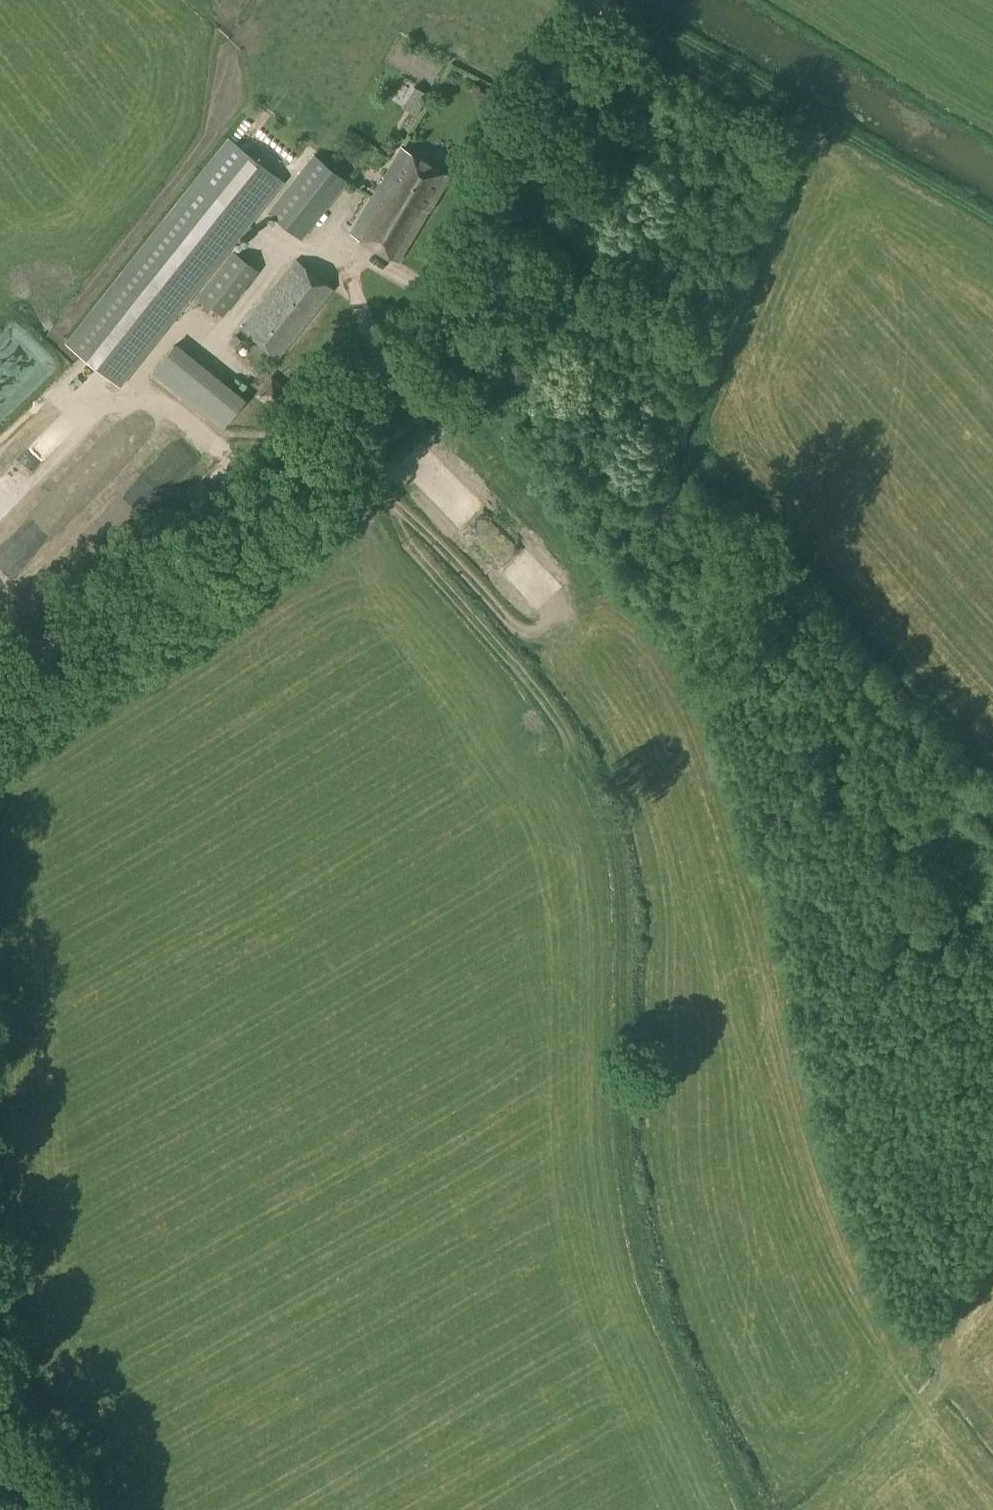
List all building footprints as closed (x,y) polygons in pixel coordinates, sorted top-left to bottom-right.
[(282,181),(228,138),(223,144),(195,179),(64,343),(79,355),(118,387),(249,223),(282,181)] [(399,262),(451,177),(402,148),(350,233),(399,262)] [(346,181),(314,156),(269,212),(300,237),(346,181)] [(220,316),(257,271),(233,252),(197,296),(220,316)] [(277,360),(332,290),(294,260),(239,329),(277,360)] [(221,429),(245,399),(175,341),(150,371),(221,429)] [(31,396),(0,367),(0,429),(31,396)] [(36,421),(4,438),(12,453),(44,436),(36,421)] [(484,547),(507,523),(446,466),(423,490),(484,547)] [(506,540),(492,556),(548,606),(562,590),(506,540)]
